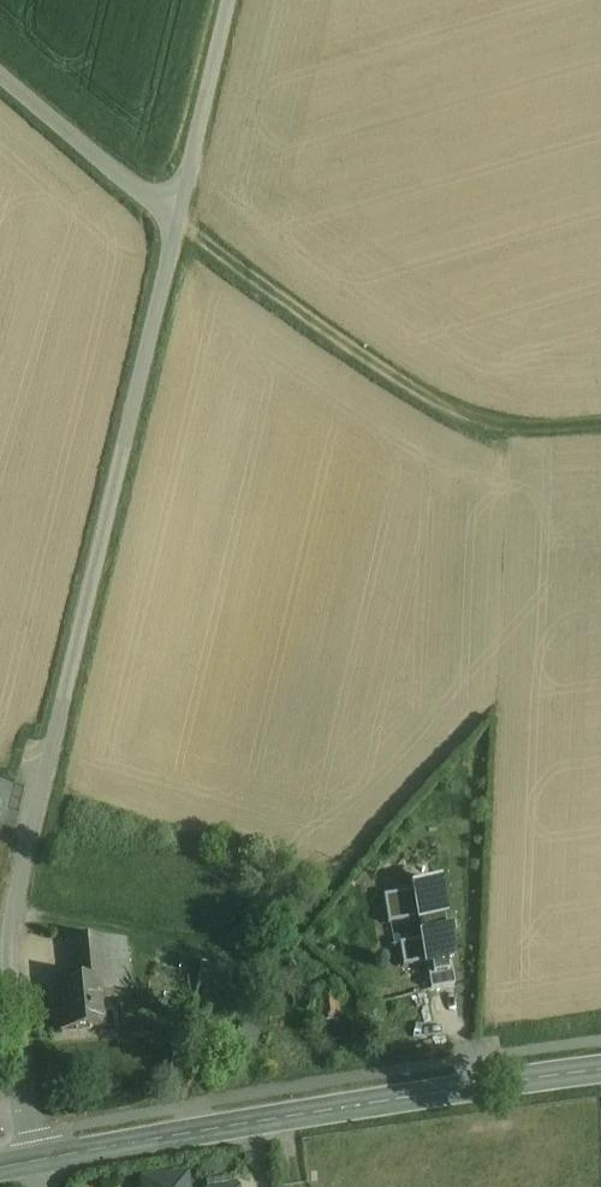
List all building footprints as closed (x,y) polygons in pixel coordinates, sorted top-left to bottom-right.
[(414,892),(383,897),(388,925),(419,920),(422,941),(426,964),(426,967),(427,966),(451,962),(447,934),(445,934),(443,919),(444,918),(439,885),(414,889),(414,892)] [(123,935),(90,941),(101,1003),(134,996),(123,935)] [(106,1031),(90,941),(70,945),(76,982),(52,986),(63,1039),(106,1031)] [(422,941),(399,945),(403,968),(426,964),(422,941)] [(203,961),(197,993),(233,1001),(252,973),(203,961)] [(451,962),(427,966),(431,990),(455,986),(451,962)] [(145,1182),(146,1186),(186,1186),(185,1177),(145,1182)]
